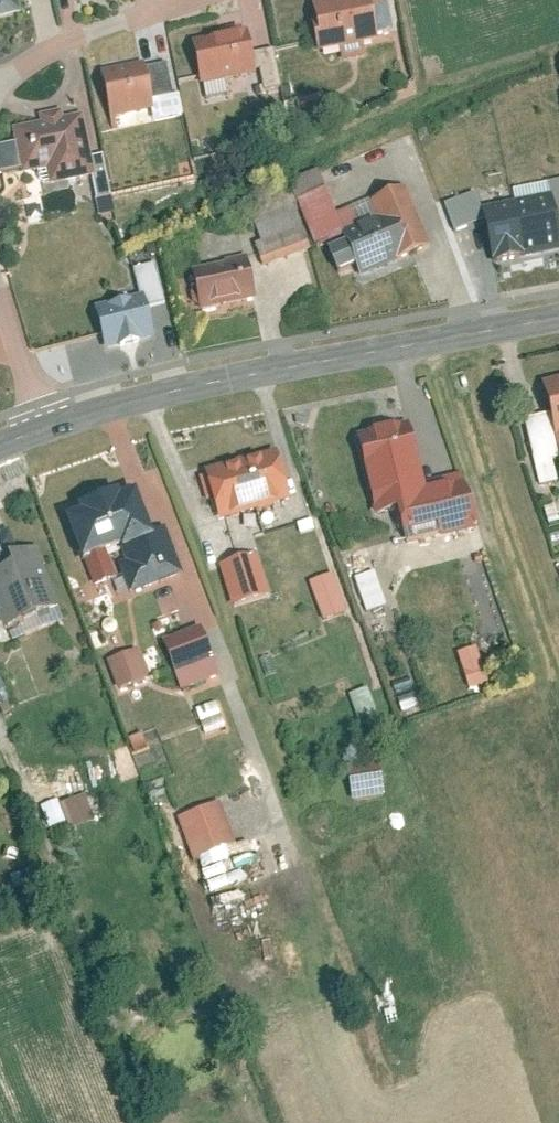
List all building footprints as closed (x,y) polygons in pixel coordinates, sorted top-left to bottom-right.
[(26,10),(24,0),(0,0),(0,15),(26,10)] [(309,5),(318,52),(381,39),(373,0),(334,0),(309,5)] [(248,33),(191,42),(197,85),(255,76),(248,33)] [(145,60),(99,71),(110,120),(150,111),(151,120),(185,113),(179,88),(153,93),(145,60)] [(83,114),(12,129),(22,176),(45,171),(49,187),(96,177),(83,114)] [(324,246),(335,274),(353,267),(359,279),(431,250),(405,188),(368,203),(375,220),(344,232),(326,189),(295,202),(315,250),(324,246)] [(483,214),(494,266),(558,253),(558,232),(552,200),(483,214)] [(297,232),(256,248),(263,267),(305,251),(297,232)] [(245,257),(188,271),(197,309),(254,296),(245,257)] [(142,297),(93,309),(103,351),(153,339),(146,309),(166,305),(156,265),(136,270),(142,297)] [(523,424),(538,488),(558,483),(553,460),(558,458),(558,378),(535,384),(543,419),(523,424)] [(422,484),(407,423),(352,436),(372,521),(396,515),(402,541),(471,525),(459,475),(422,484)] [(277,452),(203,474),(217,522),(291,500),(277,452)] [(151,535),(134,492),(62,520),(78,562),(84,559),(95,588),(121,578),(129,599),(186,577),(173,545),(148,554),(142,538),(151,535)] [(5,536),(0,538),(0,621),(4,630),(59,609),(38,557),(17,566),(5,536)] [(248,556),(217,566),(231,607),(262,597),(248,556)] [(374,572),(355,578),(366,611),(385,605),(374,572)] [(332,574),(309,582),(322,622),(346,614),(332,574)] [(200,631),(161,646),(178,691),(217,676),(200,631)] [(475,646),(456,652),(467,689),(487,682),(475,646)] [(134,652),(106,663),(118,693),(146,682),(134,652)] [(366,688),(350,695),(357,714),(373,708),(366,688)] [(218,704),(196,709),(203,735),(224,730),(218,704)] [(143,734),(128,740),(133,754),(148,749),(143,734)] [(82,795),(59,805),(70,832),(93,822),(82,795)] [(42,806),(47,826),(62,823),(57,802),(42,806)] [(219,802),(176,819),(192,862),(236,845),(219,802)] [(230,858),(248,854),(246,847),(199,858),(206,890),(236,883),(230,858)]
